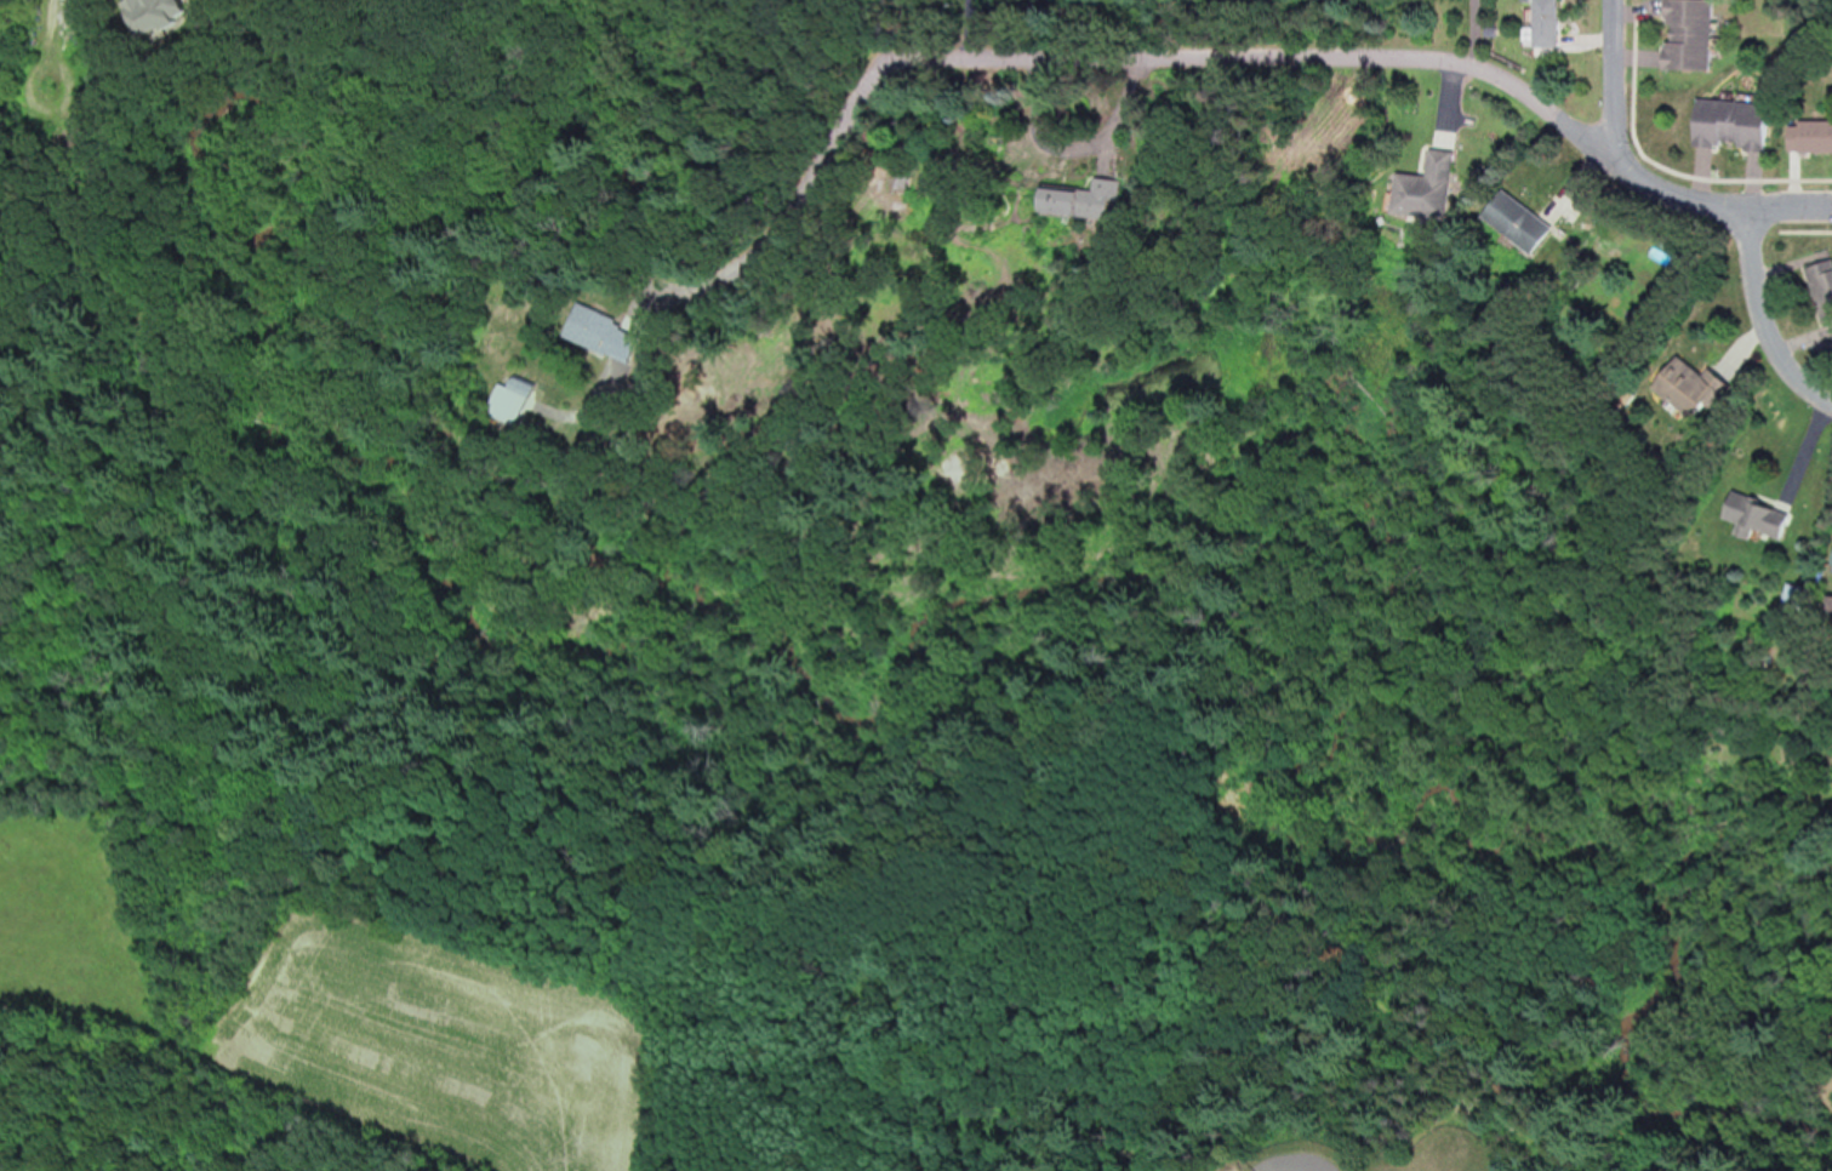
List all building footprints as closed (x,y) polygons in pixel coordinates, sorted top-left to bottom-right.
[(149,36),(202,25),(200,14),(206,13),(204,0),(142,0),(149,36)] [(1528,47),(1554,47),(1554,0),(1528,0),(1528,47)] [(1656,70),(1704,71),(1706,0),(1658,0),(1656,70)] [(1685,145),(1761,152),(1764,105),(1689,99),(1685,145)] [(1831,153),(1831,121),(1782,121),(1782,153),(1831,153)] [(1388,173),(1382,211),(1438,219),(1449,150),(1423,146),(1418,177),(1388,173)] [(1531,220),(1499,188),(1474,213),(1506,245),(1531,220)] [(1047,192),(1047,217),(1096,217),(1096,192),(1047,192)] [(1802,267),(1817,325),(1831,321),(1831,266),(1830,260),(1802,267)] [(589,350),(623,362),(634,328),(568,305),(557,339),(589,349),(589,350)] [(1705,390),(1670,357),(1644,385),(1679,418),(1705,390)] [(511,385),(500,408),(531,422),(547,387),(524,377),(519,389),(511,385)] [(1730,537),(1743,541),(1747,531),(1773,539),(1782,511),(1723,492),(1715,518),(1734,525),(1730,537)] [(1830,542),(1823,575),(1831,577),(1831,542),(1830,542)]
